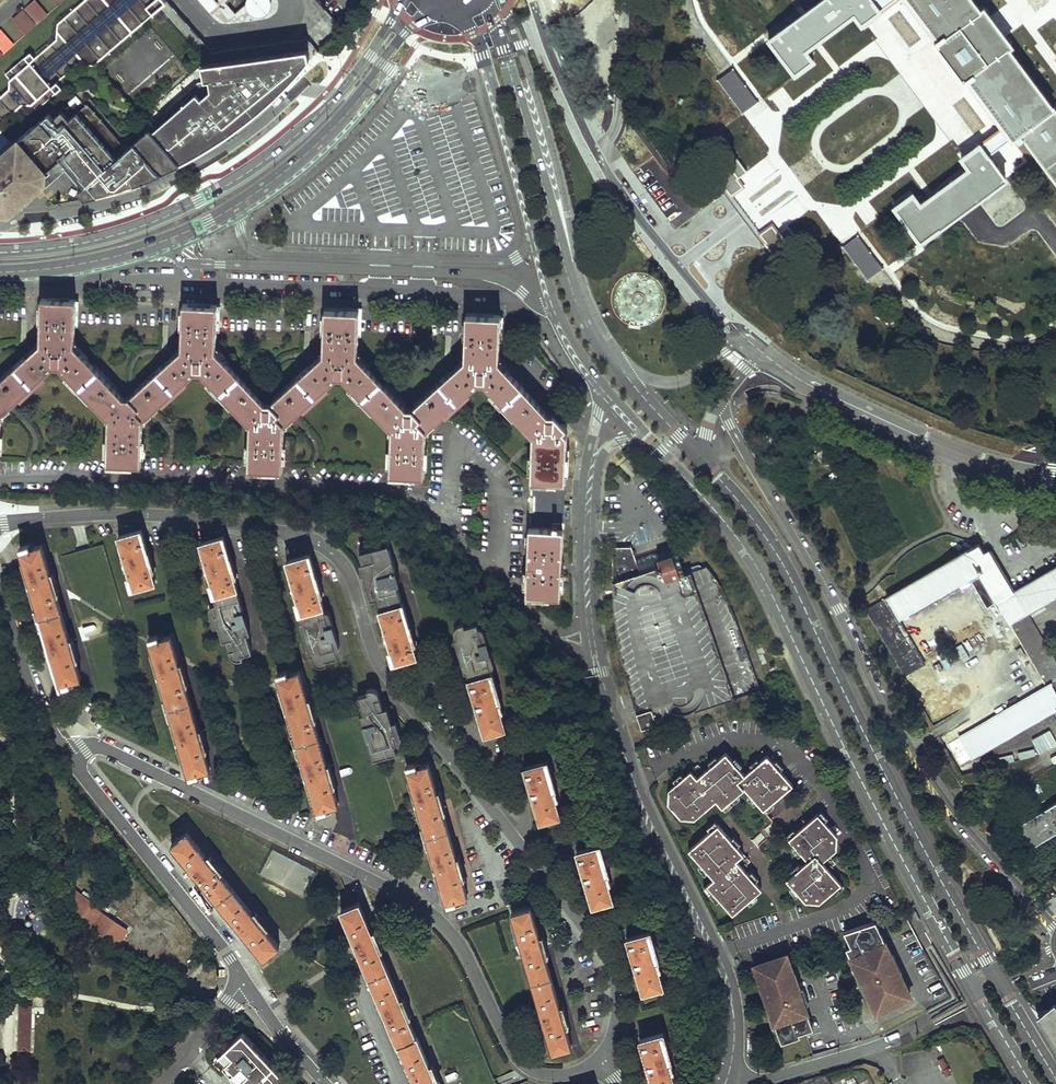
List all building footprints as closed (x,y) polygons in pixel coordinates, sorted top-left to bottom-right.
[(21,102),(29,102),(36,109),(64,84),(60,80),(78,64),(91,63),(115,41),(151,7),(157,0),(81,0),(80,1),(58,23),(55,39),(36,56),(28,48),(23,53),(25,55),(4,73),(8,77),(7,86),(0,92),(0,121),(21,102)] [(55,9),(65,0),(47,0),(55,9)] [(211,12),(221,2),(219,0),(201,0),(211,12)] [(247,3),(256,13),(262,13),(271,6),(270,1),(269,0),(251,0),(247,3)] [(891,0),(823,0),(766,41),(793,76),(815,59),(807,49),(853,14),(861,24),(891,0)] [(937,31),(932,35),(951,59),(965,77),(970,73),(1007,120),(963,154),(970,164),(922,201),(914,191),(894,207),(922,243),(1011,174),(993,151),(1016,133),(1018,136),(1022,133),(1055,176),(1055,109),(1011,49),(1015,46),(998,24),(983,4),(980,7),(975,0),(913,0),(937,31)] [(36,1),(13,20),(26,36),(49,16),(36,1)] [(0,30),(0,58),(15,45),(1,29),(0,30)] [(309,51),(203,65),(205,81),(199,82),(148,126),(150,129),(181,163),(191,159),(213,146),(234,132),(254,117),(273,100),(292,82),(309,63),(310,61),(309,51)] [(744,113),(759,101),(734,68),(718,80),(744,113)] [(19,139),(47,170),(50,173),(65,160),(95,195),(120,189),(144,180),(168,170),(181,164),(150,129),(128,148),(89,103),(70,119),(63,111),(54,118),(50,113),(19,139)] [(19,139),(0,156),(0,206),(3,209),(7,205),(10,202),(15,208),(46,181),(41,175),(47,170),(19,139)] [(869,278),(883,268),(858,236),(843,248),(869,278)] [(2,417),(53,369),(59,370),(108,422),(107,466),(142,468),(143,423),(194,375),(200,375),(250,428),(248,471),(283,472),(285,428),(337,380),(343,380),(391,430),(389,477),(424,478),(425,434),(479,385),(484,385),(532,437),(526,596),(561,598),(568,435),(564,431),(567,427),(556,413),(548,412),(501,361),(502,315),(465,314),(464,360),(413,408),(406,408),(358,358),(359,310),(326,309),(323,355),(271,404),(265,403),(216,353),(218,305),(183,303),(181,350),(129,398),(124,398),(74,345),(76,299),(42,298),(40,344),(0,382),(0,450),(2,417)] [(128,577),(131,589),(154,583),(149,563),(153,562),(144,529),(120,536),(125,556),(122,557),(125,567),(128,567),(130,577),(128,577)] [(211,583),(214,594),(222,623),(219,625),(222,634),(220,635),(222,641),(228,639),(231,648),(227,649),(229,656),(231,657),(233,659),(238,659),(241,659),(240,655),(245,654),(240,636),(242,635),(239,624),(246,622),(232,568),(235,567),(226,535),(202,542),(207,563),(206,563),(208,574),(211,573),(213,583),(211,583)] [(52,656),(60,687),(70,684),(70,681),(80,678),(75,659),(73,659),(70,651),(74,649),(72,639),(69,640),(55,593),(53,593),(50,584),(55,582),(44,544),(35,546),(34,543),(20,547),(29,579),(27,580),(30,590),(32,589),(37,607),(35,607),(41,628),(43,627),(48,646),(46,647),(49,657),(52,656)] [(380,606),(403,599),(398,584),(401,583),(388,544),(359,553),(363,563),(365,572),(366,574),(369,575),(371,575),(373,575),(375,584),(373,584),(378,599),(380,606)] [(906,676),(926,663),(901,620),(979,573),(1010,625),(1029,614),(1055,598),(1055,568),(1014,593),(988,551),(984,553),(979,544),(867,611),(906,676)] [(625,547),(614,547),(612,582),(616,611),(617,616),(622,641),(624,647),(632,676),(633,680),(642,703),(651,727),(761,690),(749,656),(745,657),(729,610),(726,612),(720,595),(717,596),(713,583),(709,584),(704,568),(699,566),(684,571),(682,565),(677,567),(672,554),(658,559),(661,566),(641,573),(636,560),(630,562),(625,547)] [(632,547),(625,547),(630,562),(636,560),(632,547)] [(676,547),(636,560),(641,573),(661,566),(658,559),(672,554),(677,567),(682,565),(676,547)] [(296,602),(300,613),(302,621),(300,622),(311,656),(313,655),(314,660),(316,663),(318,665),(322,666),(325,665),(327,664),(326,660),(331,659),(328,650),(336,648),(332,637),(337,637),(333,624),(328,626),(322,606),(317,588),(321,586),(311,554),(288,560),(295,582),(291,583),(294,593),(296,592),(299,601),(296,602)] [(371,601),(378,599),(373,584),(375,584),(373,575),(371,575),(369,575),(366,574),(365,572),(363,563),(360,564),(371,601)] [(707,566),(704,568),(709,584),(713,583),(717,596),(720,595),(726,612),(729,610),(733,609),(726,592),(720,581),(707,566)] [(172,577),(158,581),(160,591),(175,587),(172,577)] [(403,599),(380,606),(388,631),(384,632),(388,643),(390,642),(392,649),(390,652),(395,662),(417,655),(410,636),(414,634),(403,599)] [(327,605),(322,606),(328,626),(333,624),(327,605)] [(733,609),(729,610),(745,657),(749,656),(733,609)] [(1010,625),(1046,687),(1055,704),(1055,659),(1029,614),(1010,625)] [(245,634),(249,633),(246,622),(239,624),(242,635),(245,634)] [(453,640),(464,673),(488,665),(486,655),(489,654),(485,640),(481,641),(476,623),(463,627),(462,624),(460,624),(457,625),(455,627),(454,629),(453,632),(453,635),(455,639),(453,640)] [(181,746),(190,778),(199,775),(198,771),(208,768),(202,749),(201,749),(198,741),(203,739),(200,728),(197,729),(184,683),(181,684),(178,675),(184,673),(172,634),(166,636),(165,632),(150,637),(159,668),(156,669),(159,679),(162,679),(167,697),(164,698),(169,718),(172,717),(178,735),(175,736),(178,747),(181,746)] [(250,652),(245,634),(242,635),(240,636),(245,654),(250,652)] [(328,650),(331,659),(338,657),(336,648),(328,650)] [(491,673),(488,665),(464,673),(466,681),(468,680),(491,673)] [(911,675),(936,716),(952,707),(927,665),(911,675)] [(308,781),(317,813),(326,810),(325,807),(335,803),(330,784),(328,785),(326,776),(330,775),(327,764),(325,765),(311,719),(309,719),(306,710),(313,708),(309,696),(306,696),(298,669),(293,670),(292,667),(277,672),(285,704),(283,705),(286,715),(289,714),(294,732),(292,733),(298,753),(300,752),(305,771),(303,772),(305,782),(308,781)] [(468,680),(486,734),(504,728),(496,704),(501,702),(491,673),(468,680)] [(959,738),(971,759),(1055,710),(1055,704),(1046,687),(959,738)] [(363,714),(359,714),(372,760),(396,754),(380,697),(380,695),(378,692),(376,690),(372,689),(369,689),(367,689),(368,693),(358,696),(363,714)] [(675,783),(667,789),(674,797),(667,803),(679,818),(686,811),(693,819),(715,800),(721,808),(737,794),(743,789),(749,796),(756,803),(762,810),(771,803),(792,784),(780,770),(774,763),(767,755),(760,761),(752,768),(745,774),(738,766),(732,760),(726,752),(719,758),(711,765),(703,772),(696,778),(689,770),(682,776),(675,783)] [(711,765),(719,758),(716,756),(708,762),(711,765)] [(732,760),(738,766),(741,764),(736,757),(732,760)] [(752,768),(760,761),(757,757),(749,764),(752,768)] [(774,763),(780,770),(783,767),(777,759),(774,763)] [(437,874),(447,905),(455,902),(454,900),(466,896),(460,876),(459,876),(456,868),(460,866),(457,856),(454,857),(440,810),(438,810),(435,802),(440,800),(429,762),(421,764),(420,760),(406,764),(415,796),(412,797),(416,808),(418,807),(423,825),(421,826),(426,846),(429,845),(434,863),(432,864),(435,874),(437,874)] [(524,769),(540,821),(560,815),(553,791),(556,789),(547,761),(524,769)] [(36,771),(34,763),(26,765),(28,776),(36,774),(36,771)] [(703,772),(697,764),(689,770),(696,778),(703,772)] [(675,783),(682,776),(679,773),(672,779),(675,783)] [(721,808),(725,811),(740,798),(737,794),(721,808)] [(756,803),(749,796),(746,798),(752,806),(756,803)] [(762,810),(765,814),(774,807),(771,803),(762,810)] [(1018,830),(1031,851),(1055,835),(1055,805),(1018,830)] [(818,813),(825,821),(828,818),(821,810),(818,813)] [(796,832),(787,840),(793,847),(801,855),(806,861),(801,866),(792,873),(784,880),(791,887),(796,894),(803,902),(811,895),(818,903),(833,891),(841,884),(828,869),(821,861),(828,856),(836,849),(837,836),(825,821),(818,813),(796,832)] [(703,824),(709,831),(716,824),(710,818),(703,824)] [(709,831),(687,850),(699,864),(706,872),(712,879),(705,885),(718,900),(731,914),(745,902),(753,895),(760,889),(753,882),(748,875),(741,867),(735,860),(742,854),(735,847),(729,840),(716,824),(709,831)] [(793,829),(785,837),(787,840),(796,832),(793,829)] [(186,833),(172,845),(264,958),(279,945),(259,921),(261,919),(253,910),(251,912),(215,867),(217,866),(210,857),(208,859),(186,833)] [(729,840),(735,847),(739,844),(732,837),(729,840)] [(577,851),(593,905),(612,900),(605,874),(609,873),(600,844),(577,851)] [(801,855),(793,847),(790,849),(797,858),(801,855)] [(742,854),(735,860),(741,867),(748,861),(742,854)] [(834,863),(828,856),(821,861),(828,869),(834,863)] [(792,873),(801,866),(797,862),(789,869),(792,873)] [(703,875),(706,872),(699,864),(696,867),(703,875)] [(748,875),(753,882),(757,878),(751,872),(748,875)] [(93,903),(82,895),(84,892),(69,881),(67,884),(77,891),(64,910),(80,921),(111,942),(118,946),(128,931),(121,926),(123,923),(101,908),(93,903)] [(836,894),(844,887),(841,884),(833,891),(836,894)] [(714,903),(718,900),(705,885),(701,888),(714,903)] [(796,894),(791,887),(787,890),(793,896),(796,894)] [(107,900),(98,894),(94,900),(95,901),(93,903),(101,908),(107,900)] [(753,895),(745,902),(748,906),(755,899),(753,895)] [(531,906),(513,912),(553,1051),(571,1046),(563,1016),(567,1015),(563,1004),(560,1005),(543,946),(546,945),(544,935),(540,936),(531,906)] [(339,915),(397,1047),(399,1047),(415,1083),(437,1083),(434,1076),(436,1075),(432,1065),(430,1066),(417,1037),(415,1038),(404,1012),(407,1010),(403,1000),(400,1001),(375,944),(377,943),(373,934),(371,935),(358,907),(339,915)] [(889,948),(874,919),(843,931),(850,945),(845,947),(855,968),(871,960),(863,943),(865,942),(886,983),(883,984),(875,969),(860,977),(867,990),(875,1008),(893,999),(894,1000),(910,992),(903,976),(900,978),(898,973),(889,954),(886,949),(889,948)] [(627,937),(643,990),(662,985),(653,958),(657,957),(650,930),(627,937)] [(871,960),(855,968),(860,977),(875,969),(883,984),(886,983),(865,942),(863,943),(871,960)] [(892,952),(889,954),(898,973),(902,971),(892,952)] [(765,996),(782,1043),(801,1036),(800,1033),(814,1028),(805,1004),(799,988),(781,995),(777,984),(791,979),(789,973),(793,972),(787,954),(757,965),(759,970),(768,995),(765,996)] [(765,996),(768,995),(759,970),(755,971),(765,996)] [(781,995),(799,988),(793,972),(789,973),(791,979),(777,984),(781,995)] [(867,990),(860,977),(857,979),(863,992),(867,990)] [(803,987),(799,988),(805,1004),(809,1003),(803,987)] [(1055,1003),(1037,1019),(1055,1048),(1055,1039),(1042,1018),(1055,1007),(1055,1004),(1055,1003)] [(19,1005),(19,1048),(32,1048),(32,1005),(19,1005)] [(1042,1018),(1055,1039),(1055,1007),(1042,1018)] [(276,1069),(242,1032),(218,1054),(236,1074),(233,1077),(240,1083),(290,1083),(276,1069)] [(654,1083),(675,1083),(668,1061),(672,1061),(663,1033),(641,1039),(654,1083)] [(938,1062),(944,1077),(952,1074),(945,1059),(938,1062)]
